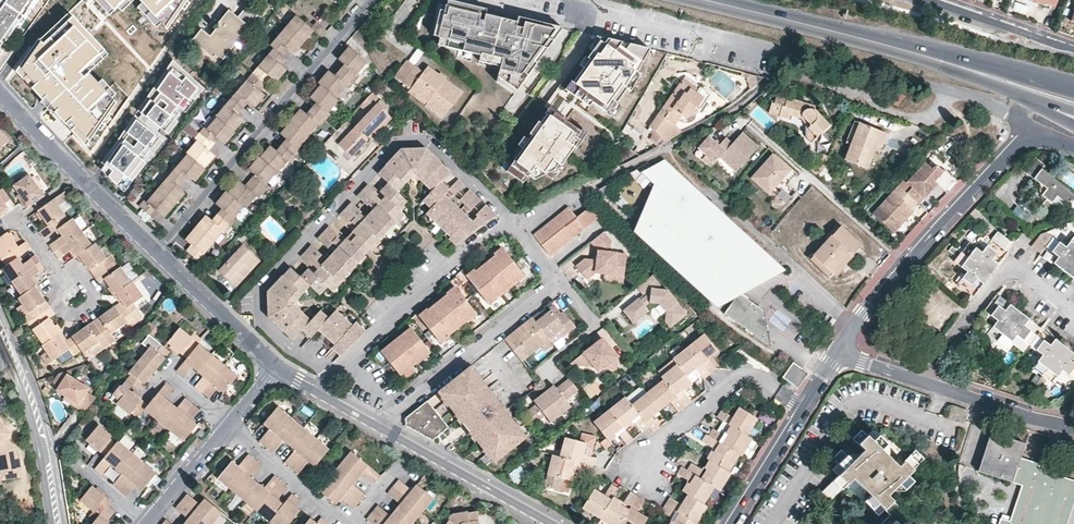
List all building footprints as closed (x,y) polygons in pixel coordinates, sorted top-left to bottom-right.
[(15,50),(5,43),(3,42),(10,33),(12,29),(32,0),(2,0),(0,3),(0,71),(15,50)] [(12,29),(14,30),(34,0),(32,0),(12,29)] [(109,15),(114,10),(105,0),(94,0),(109,15)] [(114,10),(117,7),(125,0),(105,0),(114,10)] [(117,7),(121,12),(134,0),(125,0),(117,7)] [(142,3),(161,23),(167,29),(187,0),(139,0),(142,3)] [(449,0),(448,0),(447,6),(439,37),(448,39),(447,47),(480,55),(502,60),(500,66),(499,69),(509,72),(504,79),(517,89),(562,28),(523,18),(521,26),(512,24),(514,16),(500,13),(499,18),(490,16),(491,11),(449,0)] [(161,23),(142,3),(137,8),(156,28),(161,23)] [(243,15),(239,19),(249,27),(260,13),(249,4),(241,13),(243,15)] [(439,37),(447,6),(441,4),(433,35),(439,37)] [(192,41),(214,59),(224,47),(230,52),(249,27),(239,19),(238,18),(229,10),(219,23),(220,25),(217,29),(211,36),(202,30),(192,41)] [(23,79),(27,75),(22,69),(41,42),(43,44),(73,17),(69,12),(39,39),(16,71),(23,79)] [(320,37),(325,31),(315,22),(312,26),(310,28),(304,23),(295,16),(284,28),(301,43),(308,35),(312,31),(320,37)] [(523,18),(514,16),(512,24),(521,26),(523,18)] [(105,50),(73,17),(43,44),(41,42),(22,69),(27,75),(36,84),(31,88),(42,100),(45,97),(57,110),(54,113),(85,146),(117,102),(113,98),(98,83),(89,73),(83,77),(79,72),(105,50)] [(301,43),(284,28),(275,40),(272,38),(267,44),(270,47),(277,52),(282,46),(286,49),(292,54),(301,43)] [(592,51),(602,38),(597,36),(588,48),(592,51)] [(448,39),(439,37),(438,45),(447,47),(448,39)] [(614,41),(602,38),(592,51),(587,58),(589,60),(583,68),(573,83),(581,89),(578,93),(592,103),(605,113),(613,102),(616,103),(626,89),(624,88),(635,72),(636,72),(637,72),(649,50),(625,44),(622,48),(613,42),(614,41)] [(277,52),(281,56),(283,52),(286,49),(282,46),(277,52)] [(224,47),(214,59),(220,64),(230,52),(224,47)] [(267,55),(251,73),(265,84),(270,78),(274,82),(284,69),(279,65),(276,62),(281,56),(277,52),(270,47),(265,53),(267,55)] [(336,59),(342,64),(345,67),(340,73),(352,82),(357,76),(355,74),(365,62),(347,47),(336,59)] [(415,63),(423,53),(418,49),(410,59),(415,63)] [(108,55),(105,50),(79,72),(83,77),(89,73),(108,55)] [(502,60),(480,55),(478,61),(500,66),(502,60)] [(284,58),(281,56),(276,62),(279,65),(281,62),(284,58)] [(583,68),(589,60),(587,58),(585,57),(579,65),(583,68)] [(394,77),(402,82),(414,66),(406,60),(394,77)] [(204,89),(173,65),(138,110),(169,134),(178,121),(166,112),(172,104),(186,114),(204,89)] [(428,102),(425,105),(442,118),(462,92),(427,67),(423,73),(414,66),(402,82),(411,89),(428,102)] [(509,72),(499,69),(496,82),(514,94),(517,89),(504,79),(509,72)] [(336,78),(333,75),(327,70),(317,83),(319,85),(335,98),(345,86),(347,87),(352,82),(340,73),(336,78)] [(640,75),(637,72),(636,72),(635,72),(624,88),(626,89),(630,92),(640,75)] [(265,84),(251,73),(236,92),(233,90),(229,96),(239,105),(244,99),(247,102),(253,107),(263,95),(259,91),(265,84)] [(751,88),(763,78),(742,73),(741,78),(747,79),(747,80),(749,88),(749,89),(751,88)] [(103,79),(98,83),(113,98),(117,94),(103,79)] [(655,131),(669,140),(685,132),(675,125),(681,115),(686,118),(694,114),(698,108),(701,110),(711,94),(695,84),(692,89),(686,85),(681,81),(649,128),(654,133),(655,131)] [(571,82),(565,90),(589,107),(592,103),(578,93),(581,89),(573,83),(571,82)] [(309,97),(316,102),(318,104),(313,111),(325,121),(330,115),(327,112),(337,100),(335,98),(319,85),(309,97)] [(878,97),(898,105),(904,97),(882,88),(878,97)] [(409,92),(425,105),(428,102),(411,89),(409,92)] [(389,107),(373,92),(369,97),(360,106),(368,114),(339,146),(352,158),(369,141),(368,140),(374,133),(389,116),(385,111),(389,107)] [(806,137),(810,142),(829,126),(814,111),(815,107),(784,97),(777,95),(774,104),(772,103),(769,113),(789,120),(790,115),(801,118),(801,120),(802,121),(803,122),(804,123),(806,123),(806,137)] [(242,119),(236,114),(234,112),(239,105),(229,96),(223,103),(225,105),(216,116),(217,117),(233,131),(242,119)] [(613,102),(605,113),(611,117),(620,106),(616,103),(613,102)] [(239,111),(242,107),(239,105),(234,112),(236,114),(239,111)] [(549,107),(545,113),(547,114),(551,117),(554,113),(558,117),(554,123),(559,127),(564,121),(566,119),(563,117),(549,107)] [(308,116),(306,114),(299,109),(289,120),(289,121),(307,136),(317,124),(320,127),(325,121),(313,111),(308,116)] [(522,149),(510,166),(527,178),(528,175),(534,180),(545,175),(553,170),(558,164),(560,166),(561,166),(574,147),(579,141),(576,138),(580,132),(564,121),(559,127),(554,123),(558,117),(554,113),(551,117),(547,114),(528,141),(522,149)] [(393,119),(389,116),(374,133),(377,136),(393,119)] [(206,126),(200,133),(210,141),(216,135),(219,138),(225,142),(234,131),(233,131),(217,117),(208,128),(206,126)] [(162,141),(135,121),(101,166),(125,185),(144,161),(134,154),(142,144),(153,152),(162,141)] [(280,132),(286,138),(289,140),(284,147),(295,157),(301,150),(298,147),(308,137),(307,136),(289,121),(280,132)] [(845,143),(851,146),(859,123),(854,121),(845,143)] [(187,122),(183,130),(193,136),(198,129),(187,122)] [(859,123),(851,146),(845,160),(867,169),(876,146),(881,148),(884,140),(887,134),(859,123)] [(582,129),(580,132),(576,138),(579,141),(574,147),(576,149),(588,133),(582,129)] [(0,131),(0,150),(9,141),(0,131)] [(210,141),(200,133),(195,139),(197,140),(187,152),(188,153),(204,167),(214,155),(208,150),(205,147),(210,141)] [(735,172),(758,148),(742,133),(732,144),(719,158),(735,172)] [(210,141),(213,144),(216,141),(219,138),(216,135),(210,141)] [(517,145),(522,149),(528,141),(523,137),(517,145)] [(719,158),(732,144),(725,138),(718,146),(708,137),(698,148),(705,156),(702,160),(710,167),(719,158)] [(284,141),(281,145),(284,147),(289,140),(286,138),(284,141)] [(211,147),(213,144),(210,141),(205,147),(208,150),(211,147)] [(602,144),(596,153),(600,156),(606,147),(602,144)] [(279,153),(276,150),(270,145),(259,157),(276,171),(277,172),(287,161),(290,163),(295,157),(284,147),(279,153)] [(410,178),(408,181),(412,186),(416,181),(414,180),(414,172),(419,167),(413,161),(418,156),(419,158),(425,152),(399,152),(398,153),(405,158),(405,157),(410,161),(404,167),(411,173),(410,178)] [(449,175),(425,152),(419,158),(418,156),(413,161),(419,167),(414,172),(414,180),(416,181),(430,195),(421,205),(430,212),(424,218),(449,241),(448,243),(455,249),(467,238),(496,218),(485,208),(475,218),(476,220),(472,224),(444,198),(449,193),(440,185),(449,175)] [(186,172),(189,174),(195,179),(205,167),(204,167),(188,153),(178,165),(176,163),(170,169),(181,178),(186,172)] [(395,195),(408,181),(410,178),(411,173),(404,167),(410,161),(405,157),(405,158),(398,153),(375,177),(385,186),(377,195),(382,199),(375,207),(370,203),(375,197),(365,188),(355,199),(365,208),(366,207),(371,211),(363,220),(357,216),(359,215),(349,205),(337,218),(347,227),(352,222),(357,227),(352,232),(371,250),(372,252),(381,242),(380,241),(402,219),(397,213),(405,205),(395,195)] [(772,156),(752,179),(768,193),(777,184),(789,171),(787,170),(789,167),(775,154),(773,156),(772,156)] [(248,168),(254,174),(257,176),(253,182),(264,191),(269,185),(267,182),(276,171),(259,157),(258,156),(248,168)] [(1058,176),(1032,156),(1022,170),(1028,175),(1046,189),(1041,196),(1046,199),(1040,207),(1050,216),(1057,207),(1052,204),(1057,197),(1069,207),(1073,201),(1073,195),(1055,180),(1058,176)] [(639,173),(648,181),(657,190),(651,203),(668,219),(663,225),(651,214),(645,227),(686,255),(683,259),(701,276),(783,272),(724,218),(660,160),(639,173)] [(838,172),(827,161),(824,169),(818,176),(826,184),(833,177),(838,172)] [(958,181),(945,169),(943,171),(936,165),(932,170),(925,163),(907,183),(912,188),(907,194),(918,204),(933,188),(928,183),(931,179),(936,184),(947,193),(949,191),(955,185),(958,181)] [(553,170),(545,175),(552,180),(563,168),(561,166),(560,166),(558,164),(553,170)] [(297,175),(304,182),(313,173),(305,166),(297,175)] [(527,178),(510,166),(506,172),(523,183),(527,178)] [(787,170),(789,171),(777,184),(783,189),(787,185),(793,178),(797,174),(789,167),(787,170)] [(185,191),(179,187),(176,184),(181,178),(170,169),(165,175),(168,177),(158,189),(175,203),(185,191)] [(181,178),(184,180),(187,177),(189,174),(186,172),(181,178)] [(25,203),(28,207),(44,196),(29,175),(13,186),(25,203)] [(181,183),(184,180),(181,178),(176,184),(179,187),(181,183)] [(933,188),(936,184),(931,179),(928,183),(933,188)] [(248,188),(245,185),(238,180),(228,192),(244,205),(246,207),(256,195),(259,197),(264,191),(253,182),(248,188)] [(738,292),(742,294),(783,272),(701,276),(683,259),(686,255),(645,227),(651,214),(663,225),(668,219),(651,203),(657,190),(648,181),(632,232),(715,309),(732,300),(738,292)] [(458,183),(449,193),(454,198),(464,189),(458,183)] [(777,184),(768,193),(774,199),(776,196),(777,196),(783,189),(777,184)] [(604,185),(598,188),(604,194),(606,189),(604,185)] [(783,189),(777,196),(783,202),(785,203),(795,192),(787,185),(783,189)] [(11,200),(3,189),(0,190),(0,215),(8,209),(7,206),(5,204),(11,200)] [(175,203),(158,189),(148,201),(145,199),(140,205),(151,214),(156,208),(158,210),(164,216),(175,203)] [(216,202),(222,207),(225,210),(220,216),(231,225),(237,219),(234,217),(244,205),(228,192),(226,190),(216,202)] [(914,211),(893,192),(875,211),(895,231),(903,222),(903,218),(905,216),(907,218),(914,211)] [(459,203),(470,213),(480,203),(469,193),(459,203)] [(774,199),(769,204),(776,210),(783,202),(777,196),(776,196),(774,199)] [(1064,213),(1069,207),(1057,197),(1052,204),(1057,207),(1064,213)] [(42,235),(45,239),(57,229),(69,221),(54,200),(38,211),(48,226),(44,228),(39,232),(42,235)] [(220,210),(217,213),(220,216),(225,210),(222,207),(220,210)] [(534,234),(551,256),(600,217),(591,207),(577,218),(568,207),(534,234)] [(207,213),(197,225),(215,241),(224,229),(227,231),(231,225),(220,216),(216,221),(213,218),(207,213)] [(54,241),(49,245),(52,248),(54,252),(82,232),(72,219),(69,221),(57,229),(62,236),(54,241)] [(352,222),(347,227),(352,232),(357,227),(352,222)] [(215,241),(197,225),(186,237),(193,243),(190,246),(187,249),(201,261),(207,254),(204,253),(215,241)] [(365,260),(363,258),(345,240),(340,245),(335,240),(340,235),(329,225),(317,238),(330,250),(333,247),(336,249),(324,263),(321,260),(324,256),(311,244),(301,256),(311,265),(316,260),(321,264),(313,272),(308,267),(300,276),(290,267),(267,291),(274,297),(273,299),(276,302),(282,296),(288,302),(294,302),(297,300),(310,285),(320,295),(328,287),(334,292),(355,268),(356,269),(365,260)] [(813,255),(831,272),(850,251),(853,254),(857,250),(861,245),(840,226),(813,255)] [(17,258),(31,249),(26,241),(18,247),(12,238),(7,232),(0,237),(0,257),(1,259),(0,259),(6,267),(17,258)] [(77,257),(79,255),(92,246),(82,232),(54,252),(57,255),(59,259),(64,256),(72,250),(77,257)] [(371,250),(352,232),(345,240),(363,258),(371,250)] [(605,232),(591,243),(600,253),(600,256),(599,262),(592,261),(583,260),(576,266),(587,280),(596,273),(605,274),(625,276),(628,254),(612,252),(613,241),(605,232)] [(961,253),(990,275),(1007,253),(1004,250),(1011,242),(997,232),(981,252),(968,243),(961,253)] [(340,245),(345,240),(340,235),(335,240),(340,245)] [(1045,248),(1040,254),(1063,271),(1073,256),(1073,236),(1066,247),(1053,237),(1045,248)] [(92,246),(79,255),(90,271),(95,277),(116,262),(111,254),(106,259),(95,244),(92,246)] [(973,297),(990,275),(961,253),(952,246),(948,251),(957,258),(954,262),(967,272),(957,285),(973,297)] [(333,247),(330,250),(324,256),(321,260),(324,263),(336,249),(333,247)] [(230,279),(236,285),(258,261),(244,248),(222,271),(230,279)] [(468,276),(490,305),(526,276),(503,248),(468,276)] [(850,251),(831,272),(834,275),(853,254),(850,251)] [(21,265),(17,258),(6,267),(2,269),(12,282),(41,262),(38,259),(35,255),(21,265)] [(1063,271),(1073,280),(1073,256),(1063,271)] [(43,266),(41,262),(12,282),(21,295),(35,286),(37,285),(32,279),(46,269),(43,266)] [(95,277),(99,284),(105,280),(107,283),(115,294),(116,293),(131,283),(116,262),(95,277)] [(625,283),(625,276),(605,274),(605,281),(625,283)] [(659,285),(650,275),(635,287),(643,296),(639,300),(637,298),(622,310),(632,323),(651,308),(647,303),(651,299),(661,301),(668,309),(670,311),(668,313),(667,318),(672,324),(685,314),(666,290),(658,289),(659,285)] [(144,297),(132,282),(131,283),(116,293),(119,298),(122,302),(115,307),(125,320),(126,323),(130,328),(144,317),(135,303),(144,297)] [(50,308),(46,302),(40,294),(35,286),(21,295),(18,298),(29,314),(24,317),(28,323),(50,308)] [(419,315),(442,343),(479,314),(456,286),(419,315)] [(302,304),(297,300),(294,302),(288,302),(282,296),(276,302),(273,299),(274,297),(267,291),(268,316),(274,309),(273,308),(278,304),(284,310),(289,305),(295,305),(298,308),(302,304)] [(722,314),(725,316),(752,335),(769,346),(762,309),(742,294),(738,292),(732,300),(722,314)] [(984,311),(986,313),(997,321),(987,334),(997,342),(1020,313),(996,295),(984,311)] [(274,309),(268,316),(293,339),(303,329),(312,338),(319,330),(326,336),(336,346),(333,348),(341,357),(367,333),(357,323),(354,326),(338,311),(330,319),(321,311),(311,321),(298,308),(295,305),(289,305),(284,310),(278,304),(273,308),(274,309)] [(125,320),(115,307),(103,315),(94,322),(109,345),(116,340),(112,333),(126,323),(125,320)] [(49,319),(55,315),(53,312),(50,308),(28,323),(43,344),(58,334),(59,333),(49,319)] [(546,310),(534,319),(548,338),(549,339),(564,328),(568,333),(576,327),(564,312),(557,318),(552,311),(548,314),(546,310)] [(1042,330),(1020,313),(997,342),(1007,349),(1013,341),(1017,336),(1025,342),(1029,346),(1042,330)] [(752,335),(725,316),(723,318),(751,338),(752,335)] [(519,329),(505,340),(522,362),(542,346),(541,344),(548,338),(534,319),(533,318),(523,326),(525,328),(521,331),(519,329)] [(87,327),(72,337),(82,351),(84,353),(89,350),(98,343),(103,350),(109,345),(94,322),(87,327)] [(163,333),(149,322),(144,329),(157,340),(163,333)] [(391,364),(401,376),(431,352),(412,327),(382,351),(391,364)] [(180,353),(187,359),(197,346),(192,342),(194,339),(190,337),(180,328),(167,343),(180,353)] [(549,339),(554,345),(568,333),(564,328),(549,339)] [(1042,330),(1029,346),(1041,355),(1032,368),(1041,375),(1064,347),(1042,330)] [(202,340),(194,333),(190,337),(194,339),(192,342),(197,346),(199,344),(202,340)] [(62,339),(58,334),(43,344),(42,345),(53,361),(57,358),(69,350),(73,357),(82,351),(72,337),(65,343),(62,339)] [(704,334),(688,347),(710,374),(714,371),(717,369),(708,358),(717,350),(704,334)] [(997,342),(987,334),(984,338),(987,340),(994,345),(997,342)] [(1025,342),(1017,336),(1013,341),(1021,348),(1025,342)] [(549,339),(548,338),(541,344),(542,346),(546,351),(554,345),(549,339)] [(594,368),(603,369),(616,370),(618,358),(613,352),(605,352),(607,345),(602,339),(577,358),(581,364),(590,364),(594,368)] [(994,345),(987,340),(980,349),(985,353),(986,354),(994,345)] [(171,353),(164,347),(157,341),(152,348),(150,346),(139,359),(155,372),(162,363),(171,353)] [(103,350),(98,343),(89,350),(93,356),(103,350)] [(193,367),(198,371),(212,354),(199,344),(197,346),(187,359),(176,371),(181,375),(184,377),(193,367)] [(323,356),(330,362),(337,353),(330,347),(323,356)] [(710,374),(688,347),(673,359),(677,365),(686,376),(695,368),(703,380),(707,377),(710,374)] [(1073,380),(1073,355),(1064,347),(1041,375),(1052,384),(1062,371),(1073,380)] [(73,357),(69,350),(57,358),(62,364),(73,357)] [(212,354),(198,371),(204,376),(195,386),(199,390),(202,392),(225,366),(212,354)] [(581,364),(577,358),(568,365),(594,368),(590,364),(581,364)] [(126,381),(132,385),(139,391),(149,379),(155,372),(139,359),(129,372),(131,374),(126,380),(126,381)] [(677,365),(673,359),(658,371),(662,377),(677,365)] [(782,378),(797,388),(808,373),(798,366),(793,362),(782,378)] [(661,378),(663,380),(684,407),(688,404),(691,402),(683,392),(692,384),(686,376),(677,365),(662,377),(661,378)] [(973,371),(960,365),(952,375),(966,380),(973,371)] [(238,376),(225,366),(202,392),(206,396),(210,399),(218,388),(224,393),(238,376)] [(501,406),(471,367),(438,392),(442,396),(445,400),(448,405),(456,414),(459,418),(462,422),(464,424),(471,418),(475,424),(468,430),(469,431),(473,435),(476,440),(483,448),(486,452),(490,457),(494,462),(525,436),(521,431),(517,426),(514,422),(508,415),(505,410),(501,406)] [(66,373),(64,372),(58,374),(53,381),(56,390),(66,373)] [(89,388),(66,373),(56,390),(60,392),(78,405),(89,388)] [(234,387),(239,391),(246,382),(242,378),(234,387)] [(578,391),(569,379),(556,389),(554,386),(533,402),(536,405),(545,416),(550,423),(570,407),(565,401),(578,391)] [(663,380),(648,393),(661,409),(670,402),(678,412),(682,409),(684,407),(663,380)] [(144,409),(148,405),(137,397),(129,389),(132,385),(126,381),(113,397),(119,401),(116,404),(130,416),(132,414),(137,418),(144,409)] [(166,383),(148,405),(144,409),(157,420),(171,404),(166,399),(174,389),(171,387),(166,383)] [(648,393),(641,384),(626,397),(632,406),(648,393)] [(661,409),(648,393),(632,406),(649,427),(653,432),(657,430),(659,427),(651,417),(661,409)] [(649,427),(632,406),(626,397),(610,410),(625,429),(635,422),(642,432),(645,430),(649,427)] [(171,404),(157,420),(170,431),(192,404),(188,401),(185,398),(177,408),(171,404)] [(405,419),(406,426),(432,441),(449,428),(428,401),(405,419)] [(192,404),(170,431),(183,442),(197,425),(192,421),(200,411),(197,408),(192,404)] [(533,425),(545,416),(536,405),(524,414),(533,425)] [(278,406),(263,424),(266,427),(269,429),(258,442),(265,447),(291,417),(278,406)] [(949,419),(963,423),(966,411),(953,406),(949,419)] [(720,414),(717,418),(731,426),(747,436),(757,419),(743,410),(739,408),(733,417),(722,410),(720,414)] [(630,442),(633,439),(625,429),(610,410),(594,423),(609,442),(619,435),(626,444),(630,442)] [(0,415),(0,450),(2,453),(6,478),(24,475),(21,457),(19,458),(17,446),(9,436),(14,432),(4,420),(0,415)] [(291,417),(265,447),(273,453),(283,441),(286,443),(289,446),(304,428),(291,417)] [(466,426),(468,430),(475,424),(471,418),(464,424),(466,426)] [(105,456),(116,444),(110,440),(112,437),(99,426),(86,441),(100,452),(105,456)] [(752,439),(747,436),(731,426),(724,436),(713,429),(710,433),(708,436),(739,455),(742,457),(752,439)] [(317,439),(304,428),(289,446),(292,448),(295,451),(284,463),(291,469),(317,439)] [(879,504),(890,515),(898,506),(887,496),(899,484),(905,490),(914,481),(908,476),(924,459),(915,450),(899,467),(881,450),(887,444),(873,429),(867,436),(861,430),(853,439),(864,450),(852,461),(841,450),(833,458),(839,464),(833,470),(839,475),(822,492),(830,501),(853,478),(871,495),(865,501),(873,509),(879,504)] [(1073,502),(1073,481),(1038,469),(1040,464),(1020,458),(1025,443),(991,432),(978,471),(1021,485),(1010,521),(1001,518),(999,523),(1066,523),(1073,502)] [(739,455),(708,436),(706,435),(704,438),(702,442),(713,449),(707,459),(709,460),(728,472),(739,455)] [(560,457),(589,465),(593,466),(595,461),(596,458),(582,455),(585,443),(565,438),(560,457)] [(311,465),(314,467),(330,450),(317,439),(291,469),(298,474),(309,462),(311,465)] [(105,456),(95,469),(102,475),(111,465),(113,467),(116,469),(131,452),(118,442),(116,444),(105,456)] [(382,477),(369,466),(351,451),(340,464),(358,479),(360,477),(363,474),(375,484),(382,477)] [(131,452),(116,469),(119,472),(121,474),(113,484),(121,490),(143,463),(131,452)] [(235,464),(232,461),(217,479),(230,490),(255,459),(249,454),(238,466),(235,464)] [(588,469),(589,465),(560,457),(552,455),(544,488),(558,491),(562,478),(571,481),(574,469),(587,473),(588,469)] [(255,459),(230,490),(243,501),(258,483),(255,480),(252,478),(262,465),(255,459)] [(731,474),(728,472),(709,460),(703,470),(691,463),(689,467),(687,471),(714,487),(720,491),(731,474)] [(156,474),(143,463),(121,490),(128,496),(136,486),(139,488),(142,491),(156,474)] [(340,464),(329,477),(360,502),(366,495),(354,485),(356,482),(358,479),(340,464)] [(687,471),(682,467),(679,471),(677,474),(689,481),(682,491),(688,495),(703,504),(714,487),(687,471)] [(256,511),(281,481),(274,475),(264,488),(261,485),(258,483),(243,501),(246,503),(256,511)] [(329,477),(319,490),(337,505),(339,502),(342,499),(354,509),(360,502),(329,477)] [(434,498),(416,484),(413,487),(411,490),(399,480),(393,487),(423,512),(434,498)] [(288,487),(281,481),(256,511),(268,522),(270,520),(283,504),(281,502),(277,500),(288,487)] [(101,515),(109,505),(112,501),(92,485),(86,493),(80,501),(94,512),(95,510),(101,515)] [(594,490),(583,508),(599,518),(613,497),(618,489),(613,486),(610,485),(604,496),(594,490)] [(423,512),(393,487),(387,494),(399,504),(397,507),(394,510),(412,523),(413,523),(423,512)] [(609,523),(619,523),(637,496),(632,494),(630,492),(623,503),(613,497),(599,518),(609,523)] [(301,510),(298,507),(295,505),(299,499),(292,493),(283,504),(270,520),(275,523),(289,523),(301,510)] [(188,494),(181,501),(209,523),(214,523),(223,513),(205,498),(202,501),(200,504),(188,494)] [(706,506),(703,504),(688,495),(682,505),(670,497),(668,500),(666,504),(695,523),(706,506)] [(619,523),(643,523),(647,518),(637,512),(644,501),(640,499),(637,496),(619,523)] [(181,501),(175,509),(187,519),(185,521),(183,523),(209,523),(181,501)] [(256,511),(246,503),(242,507),(252,516),(256,511)] [(666,504),(663,509),(661,512),(673,519),(670,523),(697,523),(695,523),(666,504)] [(93,523),(110,523),(107,521),(115,511),(109,505),(101,515),(93,523)] [(394,510),(392,513),(390,515),(378,505),(371,513),(385,523),(412,523),(394,510)] [(468,513),(468,511),(452,514),(448,519),(449,520),(446,523),(480,523),(478,511),(468,513)] [(371,513),(366,519),(371,523),(385,523),(371,513)] [(890,515),(881,523),(883,523),(899,523),(890,515)]
